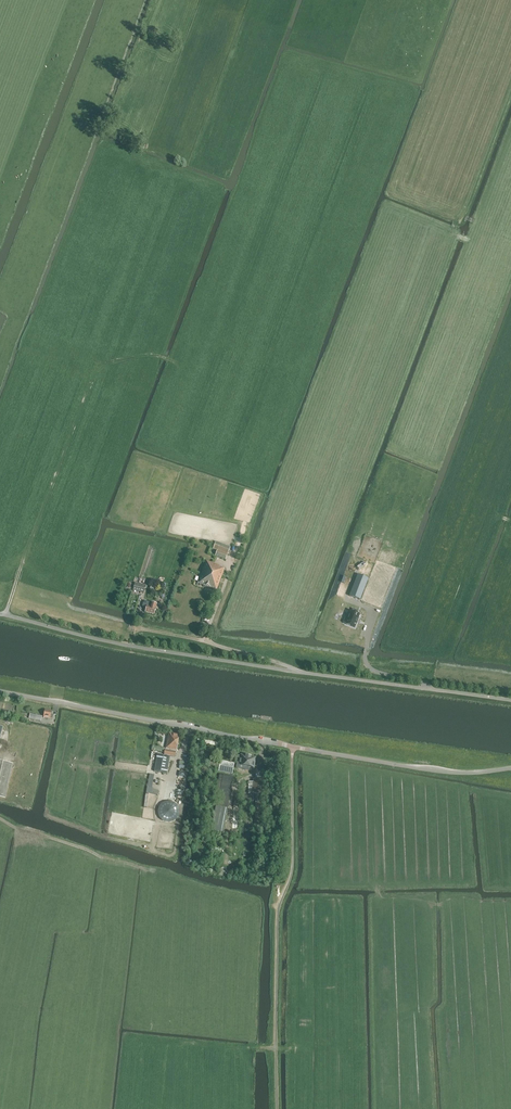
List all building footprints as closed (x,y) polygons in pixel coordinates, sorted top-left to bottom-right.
[(230,548),(216,543),(213,549),(217,550),(215,556),(226,559),(230,548)] [(221,577),(223,569),(218,567),(219,566),(206,561),(201,574),(201,575),(206,577),(208,572),(221,577)] [(206,577),(201,575),(197,583),(215,590),(221,577),(208,572),(206,577)] [(358,575),(350,596),(360,600),(368,579),(358,575)] [(145,586),(135,583),(133,590),(143,593),(145,586)] [(153,614),(156,605),(143,600),(141,606),(145,607),(145,606),(146,606),(145,611),(153,614)] [(355,628),(360,615),(357,614),(358,611),(353,609),(352,612),(351,612),(349,618),(346,617),(344,622),(347,623),(346,624),(355,628)] [(52,719),(53,715),(51,714),(52,711),(45,710),(44,713),(44,717),(52,719)] [(177,751),(180,735),(169,733),(166,749),(177,751)] [(157,754),(154,771),(167,773),(170,757),(157,754)] [(237,758),(236,768),(248,770),(249,767),(254,768),(256,757),(240,755),(240,758),(237,758)] [(210,760),(208,767),(219,769),(218,771),(224,772),(232,774),(234,763),(221,760),(220,762),(210,760)] [(5,798),(14,764),(0,761),(0,797),(5,798)] [(234,777),(224,775),(223,775),(222,780),(216,810),(218,810),(215,826),(224,828),(227,812),(233,782),(234,777)] [(263,820),(260,820),(261,794),(264,794),(264,779),(259,779),(253,779),(253,782),(249,782),(248,794),(246,794),(245,826),(249,826),(250,796),(252,796),(252,794),(253,794),(256,794),(255,828),(257,828),(259,828),(263,828),(263,820)]
